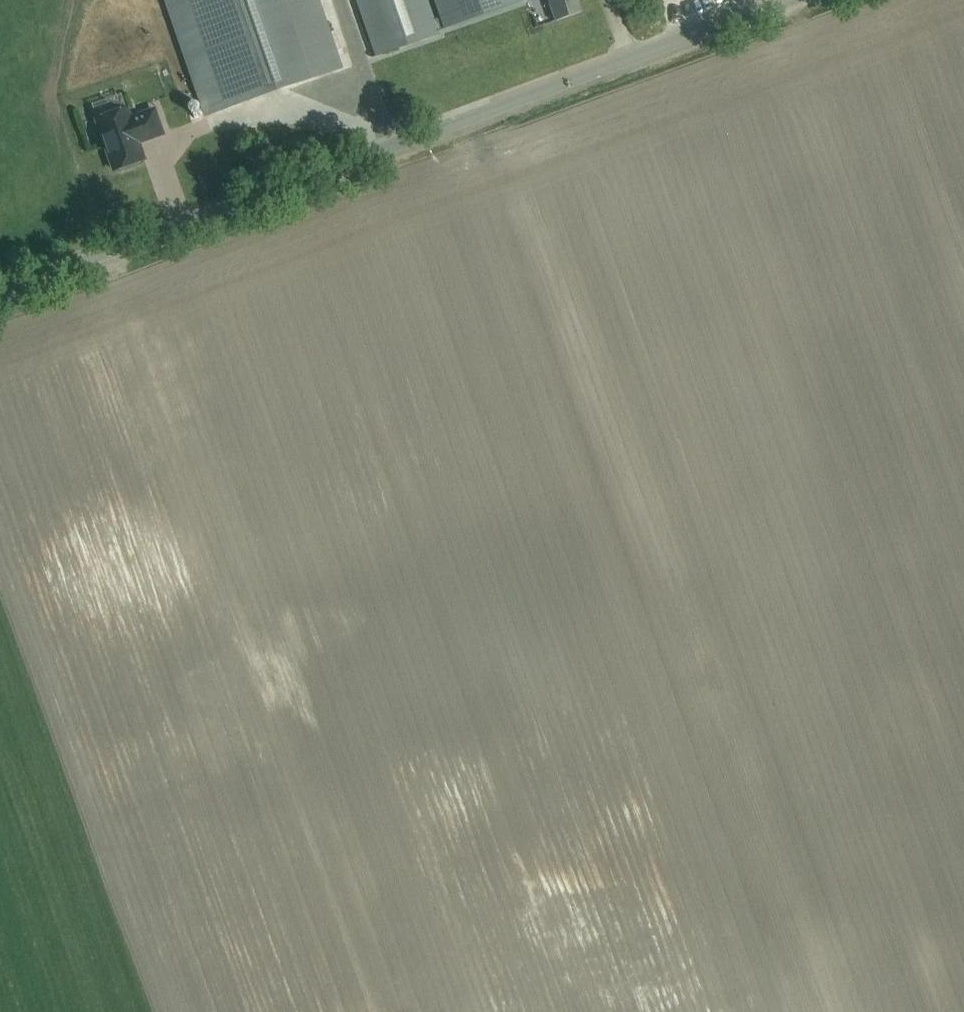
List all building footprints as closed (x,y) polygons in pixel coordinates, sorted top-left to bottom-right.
[(205,115),(338,69),(314,0),(166,0),(205,115)] [(437,35),(425,0),(357,0),(376,56),(437,35)] [(450,26),(523,1),(522,0),(441,0),(450,26)] [(555,21),(582,12),(578,0),(548,0),(555,21)] [(126,109),(96,120),(113,170),(143,160),(137,143),(161,134),(153,111),(129,119),(126,109)]
